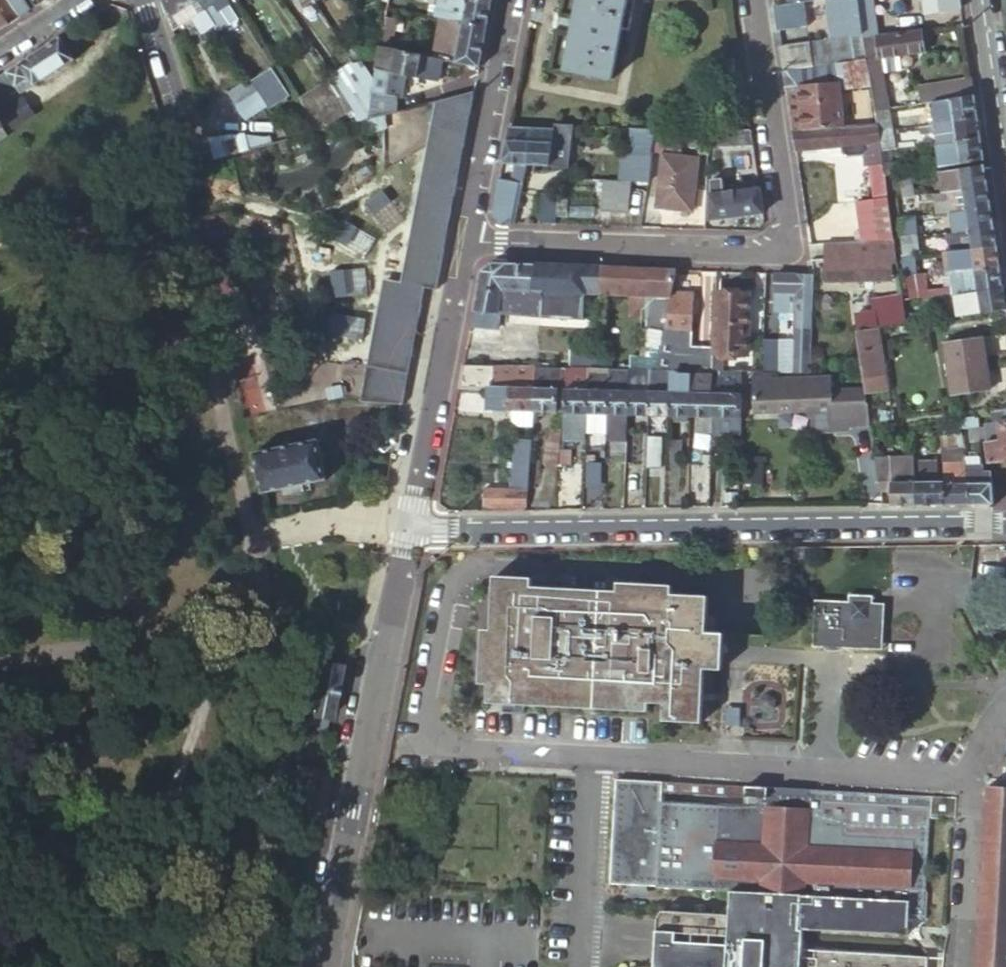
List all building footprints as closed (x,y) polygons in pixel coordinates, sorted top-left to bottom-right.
[(19,16),(29,9),(24,0),(9,0),(19,16)] [(169,17),(195,0),(163,0),(169,17)] [(173,32),(187,23),(200,28),(194,18),(206,10),(200,0),(195,0),(169,17),(173,32)] [(220,31),(226,27),(222,20),(225,18),(215,2),(217,1),(216,0),(200,0),(206,10),(216,25),(220,31)] [(226,27),(239,19),(227,0),(216,0),(217,1),(215,2),(225,18),(222,20),(226,27)] [(386,17),(389,0),(377,0),(379,2),(377,14),(386,17)] [(464,23),(465,17),(452,15),(455,0),(442,0),(439,17),(443,18),(455,21),(464,23)] [(488,28),(492,6),(462,0),(455,0),(452,15),(465,17),(464,23),(488,28)] [(629,0),(586,0),(582,16),(577,15),(574,34),(579,35),(572,70),(614,78),(629,0)] [(586,0),(580,0),(577,15),(582,16),(586,0)] [(778,30),(808,25),(804,0),(800,0),(789,2),(775,4),(778,30)] [(834,37),(864,32),(860,0),(828,0),(834,37)] [(873,0),(860,0),(864,32),(877,31),(873,0)] [(961,0),(924,0),(926,13),(962,7),(961,0)] [(194,18),(200,28),(203,33),(216,25),(206,10),(194,18)] [(452,36),(455,21),(443,18),(437,46),(444,46),(447,35),(452,36)] [(456,62),(480,67),(488,28),(464,23),(455,21),(452,36),(447,35),(444,46),(437,46),(436,51),(458,55),(456,60),(456,62)] [(925,52),(922,30),(878,36),(865,37),(868,58),(872,83),(875,109),(876,111),(889,109),(881,57),(925,52)] [(865,37),(864,32),(834,37),(806,41),(809,67),(868,58),(865,37)] [(567,69),(572,70),(579,35),(574,34),(567,69)] [(61,38),(0,77),(0,87),(5,94),(29,78),(40,95),(81,68),(61,38)] [(806,41),(781,45),(784,71),(809,67),(806,41)] [(371,118),(398,111),(398,96),(387,95),(391,73),(404,75),(417,78),(422,55),(422,54),(381,46),(373,90),(371,118)] [(444,59),(422,55),(417,78),(439,82),(444,59)] [(868,58),(809,67),(784,71),(787,88),(800,87),(803,120),(804,128),(843,125),(841,89),(862,85),(872,83),(868,58)] [(332,75),(352,109),(368,104),(354,66),(332,75)] [(268,106),(270,108),(288,96),(272,72),(254,84),(259,91),(268,106)] [(387,95),(398,96),(400,96),(404,75),(391,73),(387,95)] [(299,98),(319,129),(352,109),(332,75),(299,98)] [(875,109),(872,83),(862,85),(866,108),(867,110),(875,109)] [(952,99),(953,98),(951,83),(925,87),(927,102),(932,102),(952,99)] [(800,87),(787,88),(792,122),(803,120),(800,87)] [(406,283),(422,286),(434,288),(472,90),(441,98),(406,283)] [(244,113),(268,106),(259,91),(239,97),(244,113)] [(979,118),(975,95),(953,98),(952,99),(955,121),(979,118)] [(24,96),(1,112),(12,129),(35,113),(24,96)] [(385,295),(419,301),(422,286),(406,283),(441,98),(428,102),(425,119),(430,121),(399,282),(381,278),(365,363),(406,371),(409,356),(374,349),(385,295)] [(955,121),(952,99),(932,102),(935,124),(955,121)] [(877,121),(876,111),(875,109),(867,110),(866,108),(861,104),(851,104),(853,124),(877,121)] [(892,129),(889,109),(876,111),(877,121),(879,131),(892,129)] [(982,138),(979,118),(955,121),(958,141),(982,138)] [(803,120),(792,122),(793,130),(804,128),(803,120)] [(853,124),(843,125),(804,128),(793,130),(796,150),(828,147),(842,145),(842,152),(848,155),(864,153),(867,149),(867,143),(880,141),(879,131),(877,121),(853,124)] [(958,141),(955,121),(935,124),(938,144),(958,141)] [(535,127),(510,126),(503,163),(515,164),(528,164),(535,127)] [(570,130),(535,127),(528,164),(549,166),(567,167),(570,130)] [(657,129),(633,127),(629,155),(621,154),(617,180),(630,180),(650,180),(653,154),(657,129)] [(755,145),(752,128),(710,129),(709,148),(755,145)] [(671,152),(674,129),(657,129),(653,154),(664,155),(658,206),(692,210),(698,158),(671,154),(671,152)] [(681,153),(684,129),(674,129),(671,152),(681,153)] [(894,149),(892,129),(879,131),(880,141),(881,147),(888,146),(888,150),(894,149)] [(208,142),(213,159),(250,149),(246,134),(208,142)] [(246,134),(250,149),(273,143),(272,135),(265,137),(246,134)] [(985,159),(982,138),(958,141),(961,163),(985,159)] [(867,149),(864,153),(865,166),(869,165),(883,163),(881,147),(880,141),(867,143),(867,149)] [(961,163),(958,141),(938,144),(941,166),(961,163)] [(892,174),(900,173),(899,161),(890,162),(888,150),(888,146),(881,147),(883,163),(885,175),(892,174)] [(885,175),(883,163),(869,165),(874,199),(857,202),(861,236),(879,233),(893,231),(888,194),(885,175)] [(528,164),(515,164),(512,180),(519,182),(519,183),(524,184),(528,164)] [(989,186),(985,164),(961,168),(962,168),(965,190),(989,186)] [(965,190),(962,168),(941,171),(943,192),(965,190)] [(885,175),(888,194),(894,193),(892,174),(885,175)] [(913,196),(911,176),(901,178),(904,197),(913,196)] [(512,180),(501,178),(494,213),(497,218),(502,223),(516,223),(517,218),(513,217),(519,183),(519,182),(512,180)] [(764,211),(761,187),(724,192),(722,179),(713,180),(716,193),(711,194),(711,219),(764,211)] [(630,180),(617,180),(604,180),(601,211),(627,212),(630,180)] [(513,217),(517,218),(524,184),(519,183),(513,217)] [(991,205),(989,186),(965,190),(967,209),(991,205)] [(372,208),(389,195),(385,190),(367,203),(372,208)] [(967,209),(965,190),(943,192),(936,193),(939,212),(954,210),(967,209)] [(389,195),(372,208),(388,230),(405,217),(389,195)] [(541,224),(556,224),(560,196),(545,195),(541,224)] [(898,204),(900,218),(915,216),(920,215),(919,202),(905,203),(898,204)] [(994,225),(991,205),(967,209),(970,228),(994,225)] [(970,228),(967,209),(954,210),(957,230),(970,228)] [(900,218),(903,236),(917,234),(915,216),(900,218)] [(337,238),(343,241),(354,223),(348,219),(337,238)] [(377,236),(354,223),(343,241),(366,255),(377,236)] [(973,249),(998,246),(994,225),(970,228),(973,249)] [(949,251),(973,249),(970,228),(957,230),(946,231),(949,251)] [(897,255),(893,231),(879,233),(861,236),(837,240),(825,242),(825,264),(888,262),(888,256),(897,255)] [(916,255),(920,254),(917,234),(903,236),(906,256),(916,255)] [(976,270),(1000,266),(998,246),(973,249),(976,270)] [(946,272),(976,270),(973,249),(949,251),(942,252),(946,272)] [(906,256),(907,269),(918,268),(916,255),(906,256)] [(535,276),(536,262),(492,261),(482,269),(475,310),(500,311),(546,313),(547,290),(535,290),(535,276)] [(892,261),(888,262),(825,264),(824,264),(825,282),(893,279),(892,261)] [(677,268),(603,265),(602,293),(650,294),(649,322),(675,323),(676,291),(677,268)] [(365,266),(338,270),(342,296),(369,293),(365,266)] [(966,292),(1004,287),(1000,266),(976,270),(976,271),(959,274),(961,293),(966,292)] [(335,297),(342,296),(338,270),(331,271),(335,297)] [(815,274),(814,273),(778,272),(777,292),(814,294),(815,274)] [(921,285),(923,297),(929,297),(926,274),(908,275),(910,286),(921,285)] [(951,294),(961,293),(959,274),(948,275),(951,294)] [(535,290),(547,290),(547,277),(535,276),(535,290)] [(916,294),(917,298),(923,297),(921,285),(910,286),(911,294),(916,294)] [(1004,287),(966,292),(969,314),(1005,308),(1005,303),(1004,287)] [(714,354),(714,347),(697,346),(697,337),(694,337),(695,292),(676,291),(675,323),(674,370),(680,370),(692,370),(713,371),(714,354)] [(810,373),(814,294),(777,292),(776,303),(796,304),(793,372),(810,373)] [(969,314),(966,292),(961,293),(951,294),(955,316),(969,314)] [(748,295),(716,294),(714,347),(714,354),(746,355),(748,295)] [(374,349),(409,356),(419,301),(385,295),(374,349)] [(905,309),(903,300),(902,295),(873,299),(875,311),(856,314),(858,328),(877,325),(877,326),(907,322),(905,309)] [(917,298),(911,299),(903,300),(905,309),(918,306),(917,298)] [(475,310),(471,328),(498,330),(500,311),(475,310)] [(330,333),(337,334),(341,313),(334,312),(330,333)] [(367,317),(341,313),(337,334),(364,338),(367,317)] [(664,327),(649,327),(649,342),(664,342),(664,327)] [(857,331),(866,394),(890,390),(880,328),(857,331)] [(597,369),(599,338),(573,337),(571,368),(597,369)] [(990,389),(983,337),(946,342),(954,394),(990,389)] [(778,342),(765,341),(764,372),(777,372),(778,342)] [(406,371),(365,363),(357,400),(400,403),(406,371)] [(565,411),(566,373),(566,369),(535,368),(535,371),(534,411),(565,411)] [(628,414),(629,390),(630,369),(628,369),(610,369),(610,375),(608,413),(628,414)] [(629,390),(650,391),(650,376),(644,375),(644,369),(630,369),(629,390)] [(463,370),(460,390),(486,391),(486,410),(498,410),(498,370),(463,370)] [(498,370),(498,410),(512,410),(534,411),(535,371),(498,370)] [(669,381),(670,370),(654,370),(653,381),(669,381)] [(691,415),(691,391),(692,375),(679,375),(680,370),(674,370),(671,370),(670,391),(669,415),(691,415)] [(714,371),(713,371),(692,370),(692,375),(691,391),(713,392),(714,371)] [(742,416),(744,371),(730,371),(729,377),(720,377),(719,392),(713,392),(713,415),(723,416),(742,416)] [(729,377),(730,371),(714,371),(713,392),(719,392),(720,377),(729,377)] [(774,381),(774,372),(755,373),(756,409),(833,407),(832,378),(774,380),(774,381)] [(565,412),(588,413),(589,374),(566,373),(565,411),(565,412)] [(588,413),(608,413),(610,375),(589,374),(588,413)] [(342,386),(327,388),(328,397),(344,394),(342,386)] [(628,414),(650,414),(650,391),(629,390),(628,414)] [(650,414),(669,415),(670,391),(650,391),(650,414)] [(713,415),(713,392),(691,391),(691,415),(698,415),(698,430),(712,430),(713,415)] [(533,428),(534,411),(512,410),(511,428),(533,428)] [(992,412),(993,422),(999,421),(1001,438),(987,441),(990,463),(1005,460),(1005,410),(992,412)] [(588,413),(565,412),(564,439),(587,439),(588,413)] [(722,431),(723,416),(713,415),(712,430),(722,431)] [(979,417),(960,419),(961,428),(969,427),(980,426),(979,417)] [(981,442),(980,426),(969,427),(971,443),(981,442)] [(649,428),(648,469),(660,470),(661,428),(649,428)] [(544,464),(560,465),(561,445),(563,433),(551,432),(549,442),(546,442),(544,464)] [(966,462),(963,435),(942,436),(944,463),(966,462)] [(627,436),(627,466),(639,466),(640,436),(627,436)] [(257,465),(263,492),(326,479),(317,439),(254,452),(257,465)] [(511,491),(528,491),(532,441),(515,440),(511,491)] [(669,440),(668,470),(680,470),(681,440),(669,440)] [(763,459),(744,458),(743,484),(762,484),(763,459)] [(916,468),(916,462),(876,462),(881,494),(888,494),(893,493),(893,468),(916,468)] [(943,480),(942,480),(939,480),(937,462),(923,462),(923,480),(916,481),(917,504),(944,504),(943,480)] [(945,479),(943,480),(944,504),(967,505),(968,480),(966,465),(966,462),(944,463),(945,479)] [(994,504),(993,478),(992,470),(984,470),(984,463),(966,465),(968,480),(967,505),(994,504)] [(916,481),(916,468),(893,468),(893,493),(888,494),(888,505),(917,504),(916,481)] [(485,506),(527,506),(528,491),(511,491),(485,491),(485,506)] [(518,573),(480,572),(478,628),(470,627),(468,683),(475,683),(474,703),(629,711),(629,706),(645,707),(646,715),(687,717),(689,667),(704,668),(706,626),(691,625),(692,590),(652,587),(652,581),(597,578),(597,584),(518,581),(518,573)] [(850,600),(817,598),(814,643),(870,646),(871,642),(879,642),(880,624),(873,624),(875,594),(851,593),(850,600)] [(302,713),(300,727),(325,732),(328,718),(331,718),(340,668),(316,664),(315,667),(310,666),(306,669),(304,679),(310,684),(313,684),(307,714),(302,713)] [(786,738),(788,670),(739,668),(736,736),(786,738)] [(928,891),(930,818),(956,820),(957,797),(621,779),(615,882),(731,889),(730,913),(663,909),(657,966),(818,966),(819,954),(802,954),(802,928),(908,934),(909,917),(927,918),(928,891)] [(992,785),(981,966),(1005,966),(1005,786),(992,785)]
